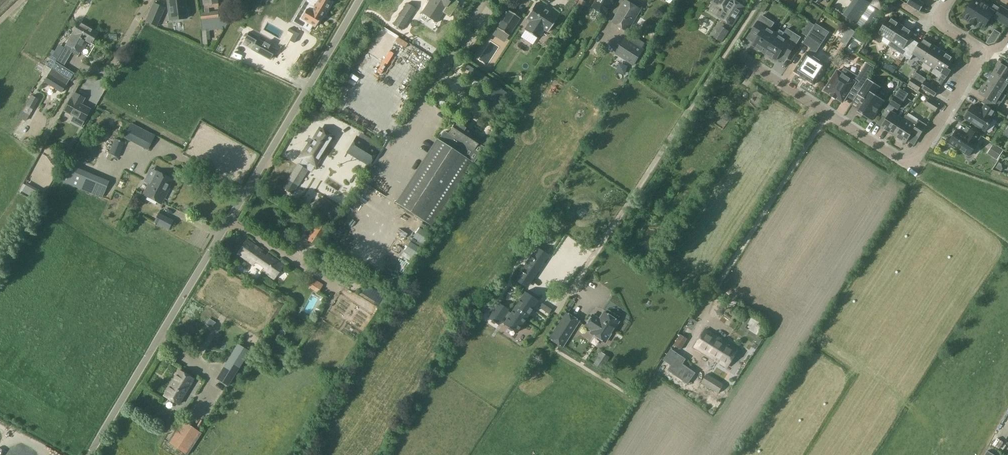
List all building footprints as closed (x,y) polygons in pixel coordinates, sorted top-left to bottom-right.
[(185,19),(184,16),(189,16),(188,9),(183,9),(182,0),(169,0),(171,21),(185,19)] [(229,21),(228,13),(218,15),(217,12),(209,13),(208,8),(220,6),(220,3),(219,0),(202,0),(203,5),(203,8),(204,14),(199,14),(201,30),(203,45),(207,44),(205,30),(226,27),(229,21)] [(301,18),(305,21),(301,27),(309,31),(312,25),(315,27),(321,18),(320,17),(324,11),(326,12),(331,3),(331,2),(327,0),(307,0),(311,2),(307,9),(306,9),(302,17),(301,18)] [(450,0),(431,0),(426,8),(439,17),(446,7),(450,0)] [(614,0),(597,0),(593,6),(606,14),(614,0)] [(627,0),(625,0),(612,22),(628,32),(642,9),(627,0)] [(715,0),(714,2),(724,8),(719,16),(733,25),(744,9),(736,4),(738,0),(715,0)] [(888,0),(874,0),(871,5),(864,0),(853,0),(844,13),(868,30),(888,0)] [(925,4),(919,0),(910,0),(908,4),(920,11),(925,4)] [(980,0),(973,0),(963,17),(976,26),(977,24),(984,28),(993,14),(1003,20),(1007,12),(993,3),(990,8),(988,7),(989,5),(980,0)] [(401,29),(415,8),(407,3),(393,23),(401,29)] [(557,17),(536,3),(526,18),(527,18),(530,20),(525,29),(524,29),(538,38),(538,37),(544,29),(547,31),(547,32),(548,32),(558,17),(557,16),(557,17)] [(164,9),(154,4),(146,23),(156,27),(164,9)] [(229,21),(226,27),(215,49),(227,55),(236,39),(251,48),(269,59),(276,48),(258,37),(259,35),(248,29),(247,31),(242,28),(247,17),(235,10),(234,11),(233,13),(229,21)] [(520,18),(520,17),(508,10),(498,27),(497,27),(509,35),(509,34),(520,18)] [(427,27),(431,29),(435,21),(420,14),(411,34),(422,38),(427,27)] [(765,51),(777,33),(771,28),(775,22),(763,14),(754,29),(759,32),(759,35),(754,43),(755,44),(755,47),(759,49),(761,48),(765,51)] [(892,41),(901,25),(889,18),(884,26),(879,22),(870,36),(879,41),(883,35),(892,41)] [(257,32),(260,22),(252,19),(248,29),(257,32)] [(72,33),(87,42),(90,43),(97,33),(79,22),(72,33)] [(814,55),(818,50),(817,49),(830,31),(817,23),(805,41),(813,47),(810,52),(809,51),(796,70),(816,83),(828,64),(814,55)] [(906,56),(915,41),(911,38),(913,33),(901,25),(892,41),(900,46),(897,50),(906,56)] [(777,33),(765,51),(770,54),(770,56),(774,59),(776,58),(777,59),(783,50),(785,49),(790,53),(801,36),(788,27),(783,36),(777,33)] [(717,31),(714,37),(722,42),(726,37),(717,31)] [(66,44),(64,47),(78,55),(80,52),(81,53),(87,42),(72,33),(71,35),(71,36),(66,45),(66,44)] [(924,61),(933,46),(923,39),(920,44),(915,41),(906,56),(911,59),(913,54),(924,61)] [(641,52),(623,41),(617,52),(635,62),(641,52)] [(934,67),(944,52),(933,46),(924,61),(934,67)] [(934,67),(944,74),(943,76),(945,78),(954,65),(951,63),(954,59),(944,52),(934,67)] [(648,66),(654,55),(649,53),(644,63),(648,66)] [(60,54),(55,62),(63,67),(68,59),(60,54)] [(51,58),(47,64),(51,67),(55,61),(51,58)] [(1007,82),(1007,62),(1007,61),(1005,65),(1000,63),(994,73),(1007,82)] [(73,73),(63,67),(55,62),(44,81),(62,92),(69,80),(72,74),(73,73)] [(863,88),(869,78),(876,68),(875,67),(869,63),(860,76),(846,68),(843,72),(839,69),(826,89),(832,94),(838,98),(838,97),(844,102),(848,96),(855,100),(859,94),(863,88)] [(481,72),(478,77),(493,87),(497,82),(481,72)] [(1007,84),(1007,82),(994,73),(987,83),(1002,93),(1007,84)] [(921,88),(924,84),(914,77),(913,77),(909,84),(919,91),(921,88)] [(859,94),(855,100),(852,104),(861,109),(859,111),(873,120),(886,100),(878,95),(883,87),(869,78),(863,88),(859,94)] [(924,84),(921,88),(935,96),(939,90),(925,81),(924,84)] [(47,101),(54,91),(41,82),(33,94),(39,98),(40,96),(47,101)] [(999,98),(1002,93),(987,83),(981,94),(986,97),(982,102),(985,104),(995,110),(1001,101),(1000,100),(999,98)] [(80,125),(89,109),(81,105),(84,99),(73,93),(70,99),(64,110),(74,115),(71,120),(80,125)] [(32,96),(26,105),(28,106),(33,109),(39,99),(32,96)] [(895,135),(904,120),(893,112),(896,107),(899,109),(904,102),(895,96),(883,116),(888,119),(882,127),(895,135)] [(936,111),(941,105),(934,100),(930,107),(936,111)] [(973,104),(964,119),(983,131),(996,111),(995,110),(985,104),(981,109),(973,104)] [(904,120),(895,135),(907,142),(913,133),(918,137),(926,124),(920,121),(919,123),(907,115),(904,120)] [(473,150),(482,136),(457,120),(448,134),(452,136),(447,145),(439,139),(398,204),(431,225),(473,161),(464,156),(469,148),(473,150)] [(126,134),(124,138),(147,150),(150,145),(153,139),(154,137),(131,125),(126,134)] [(970,128),(969,128),(966,134),(956,128),(948,142),(950,143),(970,156),(979,142),(978,142),(982,135),(970,128)] [(325,152),(334,137),(321,129),(311,144),(306,153),(310,156),(316,147),(325,152)] [(368,164),(377,149),(356,136),(346,151),(368,164)] [(63,139),(56,152),(65,158),(72,145),(63,139)] [(115,139),(108,153),(118,157),(124,143),(115,139)] [(291,193),(307,168),(298,162),(282,187),(291,193)] [(65,166),(59,179),(101,196),(106,184),(65,166)] [(160,203),(173,180),(151,168),(144,181),(149,184),(145,193),(144,194),(160,203)] [(142,192),(145,183),(117,171),(113,181),(142,192)] [(40,190),(26,182),(21,191),(35,199),(40,190)] [(168,231),(173,221),(158,212),(153,222),(168,231)] [(418,235),(420,225),(411,223),(409,233),(418,235)] [(325,230),(318,226),(309,240),(315,245),(325,230)] [(557,229),(544,246),(550,250),(563,233),(557,229)] [(552,251),(562,256),(572,238),(563,232),(552,251)] [(401,236),(395,248),(407,255),(414,243),(401,236)] [(275,279),(284,265),(246,240),(238,253),(275,279)] [(537,247),(514,280),(524,287),(540,263),(542,265),(549,255),(537,247)] [(324,271),(330,261),(321,255),(315,265),(324,271)] [(299,312),(308,315),(317,295),(309,291),(299,312)] [(490,315),(488,318),(492,320),(491,322),(494,324),(495,322),(499,325),(501,322),(504,316),(507,318),(503,323),(505,325),(509,327),(508,328),(510,330),(511,329),(515,331),(517,332),(518,331),(519,328),(538,300),(534,298),(529,294),(525,292),(511,313),(508,311),(509,309),(498,302),(490,315)] [(542,303),(539,307),(549,314),(552,309),(542,303)] [(562,347),(579,320),(566,311),(548,339),(562,347)] [(617,321),(604,312),(599,320),(591,315),(585,325),(593,330),(591,333),(603,341),(617,321)] [(209,319),(205,324),(212,329),(216,323),(209,319)] [(716,360),(727,342),(706,329),(695,347),(716,360)] [(681,348),(687,339),(681,335),(675,344),(681,348)] [(238,345),(223,369),(234,376),(249,352),(238,345)] [(679,355),(672,350),(664,361),(671,366),(679,355)] [(606,364),(610,358),(602,353),(595,364),(603,369),(606,364)] [(193,379),(179,370),(164,396),(178,404),(193,379)] [(724,384),(707,374),(702,382),(718,393),(724,384)] [(186,453),(198,434),(182,424),(170,443),(186,453)] [(990,445),(1001,449),(1004,442),(994,437),(990,445)]
